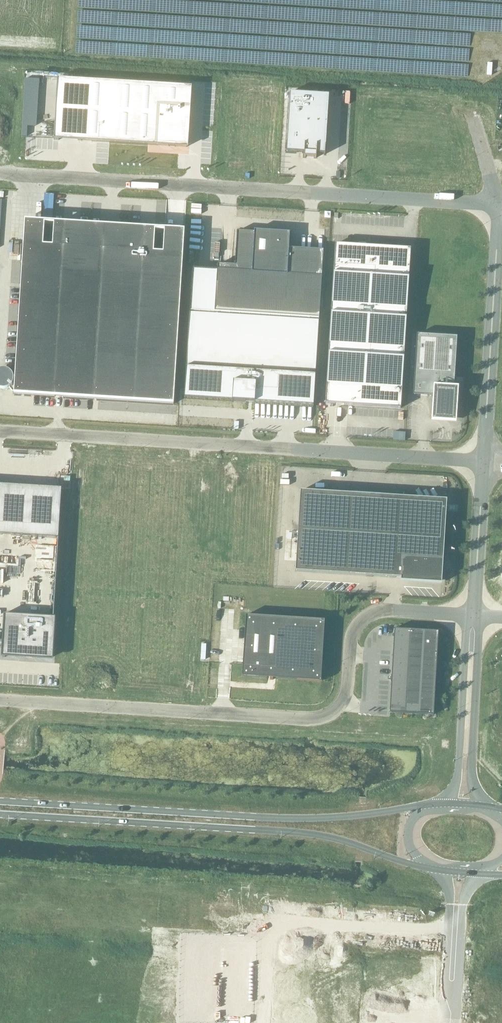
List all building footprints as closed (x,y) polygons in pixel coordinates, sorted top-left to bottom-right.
[(85,77),(82,137),(192,145),(196,85),(85,77)] [(192,87),(191,107),(226,110),(224,150),(277,152),(280,92),(192,87)] [(289,93),(286,152),(306,154),(306,158),(316,158),(316,154),(326,155),(329,95),(289,93)] [(23,244),(14,394),(174,404),(183,254),(143,252),(145,228),(55,222),(53,246),(23,244)] [(289,248),(290,233),(255,230),(254,232),(237,231),(235,266),(218,264),(217,270),(215,312),(319,318),(324,250),(289,248)] [(335,244),(325,403),(401,408),(411,249),(335,244)] [(191,310),(184,412),(313,420),(319,318),(215,312),(217,270),(193,269),(191,310)] [(413,395),(434,396),(432,420),(456,422),(457,402),(458,387),(454,387),(458,337),(417,335),(413,395)] [(13,376),(12,373),(10,370),(8,368),(5,367),(2,367),(0,368),(0,386),(1,386),(4,386),(7,385),(10,384),(12,381),(13,379),(13,376)] [(392,438),(403,439),(404,431),(393,431),(392,438)] [(59,538),(62,488),(0,485),(0,535),(59,538)] [(411,578),(442,580),(447,500),(338,493),(332,493),(301,491),(296,571),(403,578),(403,573),(412,574),(411,578)] [(4,614),(1,657),(5,657),(5,655),(51,658),(54,621),(56,621),(56,617),(4,614)] [(246,615),(243,676),(270,678),(270,680),(273,680),(273,678),(321,681),(325,620),(246,615)] [(394,629),(390,713),(434,716),(439,632),(394,629)]
